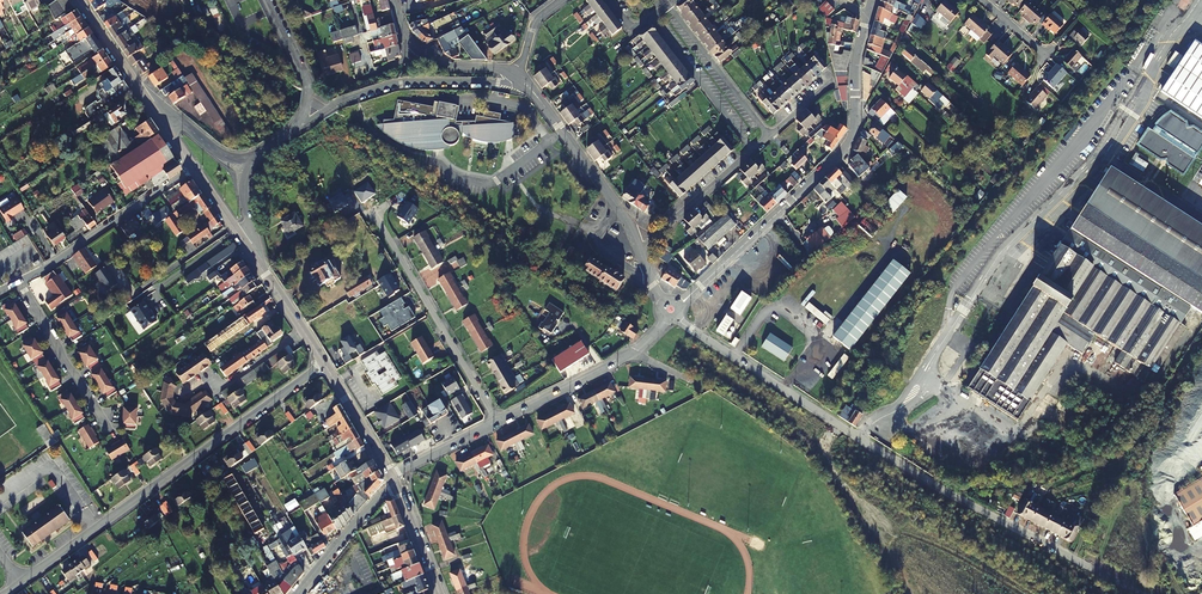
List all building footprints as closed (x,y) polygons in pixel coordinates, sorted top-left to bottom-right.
[(9,5),(6,0),(0,0),(0,17),(0,18),(4,16),(0,10),(9,5)] [(20,8),(24,6),(21,0),(6,0),(9,5),(12,10),(15,16),(22,12),(20,8)] [(35,11),(40,8),(38,4),(36,0),(21,0),(24,6),(28,12),(33,9),(35,11)] [(68,0),(55,0),(46,6),(54,20),(73,8),(68,0)] [(119,5),(122,3),(118,0),(100,0),(92,5),(96,12),(105,5),(108,9),(118,3),(119,5)] [(378,2),(379,2),(382,12),(390,10),(387,0),(378,0),(378,2)] [(583,10),(585,13),(601,1),(600,0),(587,0),(586,1),(589,5),(583,10)] [(681,12),(693,3),(690,0),(685,0),(677,7),(681,12)] [(697,9),(694,5),(696,4),(696,5),(701,1),(701,0),(697,0),(693,3),(681,12),(685,18),(688,16),(697,9)] [(880,3),(893,9),(898,11),(901,4),(891,0),(881,0),(880,3)] [(1178,6),(1185,11),(1192,0),(1182,0),(1178,6)] [(337,1),(329,3),(330,6),(333,5),(336,14),(343,11),(342,5),(339,6),(337,1)] [(585,13),(588,16),(593,12),(596,15),(606,8),(601,1),(585,13)] [(951,7),(945,1),(936,11),(939,13),(938,15),(938,18),(939,21),(947,27),(958,13),(954,9),(953,10),(951,8),(951,7)] [(1026,20),(1036,9),(1028,2),(1020,12),(1024,15),(1022,18),(1026,20)] [(794,6),(791,3),(784,9),(787,12),(794,6)] [(824,12),(830,6),(827,3),(821,9),(824,12)] [(878,9),(890,14),(893,9),(880,3),(878,9)] [(913,18),(914,15),(905,11),(907,7),(901,4),(898,11),(904,14),(913,18)] [(193,9),(198,17),(203,14),(199,6),(193,9)] [(214,18),(221,15),(217,6),(210,9),(214,18)] [(833,9),(830,6),(824,12),(827,15),(833,9)] [(367,17),(370,32),(377,30),(375,20),(371,7),(362,9),(364,18),(367,17)] [(685,18),(690,24),(708,10),(706,7),(700,11),(701,12),(700,12),(697,9),(688,16),(685,18)] [(104,24),(109,30),(119,23),(117,20),(123,16),(124,17),(130,13),(132,14),(136,12),(129,8),(117,16),(104,24)] [(431,17),(433,23),(449,16),(455,13),(453,8),(431,17)] [(593,23),(599,18),(602,22),(611,15),(606,8),(596,15),(590,20),(593,23)] [(892,24),(895,17),(890,14),(878,9),(874,23),(882,26),(888,29),(891,23),(892,24)] [(1036,25),(1044,16),(1036,9),(1026,20),(1029,23),(1031,21),(1036,25)] [(11,19),(15,26),(20,23),(15,16),(12,10),(9,12),(12,18),(11,19)] [(62,23),(51,29),(53,32),(60,28),(79,17),(74,10),(60,19),(62,23)] [(710,12),(708,10),(690,24),(694,29),(706,20),(703,16),(704,16),(705,16),(710,12)] [(100,18),(104,24),(117,16),(115,13),(108,17),(106,14),(100,18)] [(455,13),(449,16),(452,21),(458,19),(455,13)] [(599,30),(601,33),(616,22),(611,15),(602,22),(604,26),(599,30)] [(914,26),(919,31),(924,24),(925,23),(916,15),(912,24),(914,26)] [(1063,25),(1051,15),(1042,25),(1046,28),(1047,27),(1055,34),(1063,25)] [(375,20),(377,30),(393,26),(391,16),(375,20)] [(435,29),(452,21),(449,16),(433,23),(434,28),(435,29)] [(983,25),(973,16),(965,25),(971,30),(968,34),(977,42),(979,40),(984,43),(993,33),(988,29),(989,28),(984,24),(983,25)] [(62,35),(83,22),(79,17),(60,28),(63,31),(61,32),(62,35)] [(109,30),(115,40),(130,30),(127,25),(131,22),(128,18),(119,23),(109,30)] [(708,24),(706,20),(694,29),(698,35),(716,21),(714,18),(709,22),(709,23),(708,24)] [(825,19),(825,25),(831,26),(840,29),(855,34),(858,22),(846,19),(844,25),(837,24),(838,22),(832,21),(825,19)] [(418,23),(408,27),(413,34),(418,40),(423,37),(420,30),(428,25),(427,21),(418,23)] [(449,25),(450,27),(453,32),(461,28),(457,21),(449,25)] [(718,23),(716,21),(698,35),(702,40),(714,31),(711,27),(712,26),(713,28),(718,23)] [(903,36),(910,23),(905,21),(898,34),(903,36)] [(69,36),(71,38),(87,28),(83,22),(62,35),(49,43),(51,46),(60,41),(60,42),(69,36)] [(621,29),(616,22),(601,33),(603,36),(609,32),(612,36),(621,29)] [(874,23),(870,36),(885,40),(887,34),(880,32),(882,26),(874,23)] [(491,29),(494,33),(500,28),(497,24),(491,29)] [(931,40),(936,35),(924,24),(919,31),(931,40)] [(422,43),(427,44),(433,41),(429,30),(428,25),(420,30),(423,37),(418,40),(422,43)] [(115,40),(124,52),(139,42),(134,34),(139,31),(135,26),(130,30),(115,40)] [(343,40),(344,45),(352,43),(352,37),(359,35),(356,26),(340,31),(343,40)] [(374,37),(377,36),(381,35),(382,40),(396,36),(393,26),(377,30),(370,32),(372,40),(374,39),(374,37)] [(840,29),(831,26),(828,45),(835,46),(843,47),(851,48),(852,44),(835,42),(837,33),(840,33),(840,29)] [(453,32),(450,27),(442,32),(445,36),(453,32)] [(639,39),(640,38),(643,42),(655,32),(650,27),(632,41),(634,44),(639,40),(639,39)] [(65,48),(66,50),(91,34),(87,28),(71,38),(70,38),(72,42),(65,48)] [(437,40),(444,55),(451,59),(457,56),(453,47),(460,43),(473,60),(487,61),(461,28),(453,32),(445,36),(437,40)] [(1089,38),(1077,28),(1070,36),(1081,46),(1089,38)] [(484,34),(487,38),(494,33),(491,29),(484,34)] [(717,35),(714,31),(702,40),(707,46),(725,32),(722,29),(717,33),(718,34),(717,35)] [(498,39),(504,48),(514,40),(509,33),(507,34),(504,30),(501,33),(502,35),(498,39)] [(340,31),(331,34),(333,43),(343,40),(340,31)] [(643,45),(645,44),(647,47),(659,38),(655,32),(643,42),(636,47),(639,50),(644,46),(643,45)] [(727,35),(725,32),(707,46),(711,52),(723,42),(720,38),(721,38),(722,39),(727,35)] [(75,67),(82,62),(75,51),(84,45),(87,49),(89,47),(94,54),(101,49),(91,34),(66,50),(64,51),(75,67)] [(898,34),(893,44),(897,45),(903,36),(898,34)] [(375,48),(377,47),(384,45),(385,50),(398,47),(396,36),(382,40),(378,41),(373,42),(375,48)] [(870,52),(881,57),(889,60),(893,54),(882,50),(885,40),(870,36),(867,46),(872,47),(870,52)] [(623,38),(617,43),(620,46),(626,42),(623,38)] [(648,51),(643,55),(645,58),(658,47),(663,43),(659,38),(647,47),(650,51),(649,52),(648,51)] [(486,44),(494,55),(504,48),(498,39),(493,42),(491,40),(486,44)] [(725,46),(723,42),(711,52),(715,57),(727,48),(733,43),(731,40),(726,44),(727,45),(725,46)] [(11,41),(3,45),(6,49),(13,45),(11,41)] [(144,49),(139,42),(124,52),(133,66),(135,65),(141,61),(136,54),(144,49)] [(1012,54),(998,42),(985,56),(991,60),(994,57),(1003,65),(1012,54)] [(611,47),(608,43),(601,48),(604,52),(611,47)] [(658,47),(645,58),(647,61),(652,56),(653,55),(656,58),(668,49),(663,43),(658,47)] [(1196,43),(1162,93),(1201,119),(1201,46),(1196,43)] [(828,45),(827,45),(835,76),(846,76),(846,68),(851,49),(851,48),(843,47),(842,51),(843,51),(842,55),(840,56),(833,54),(835,46),(828,45)] [(729,51),(727,48),(715,57),(720,63),(738,49),(735,46),(730,49),(731,50),(729,51)] [(373,69),(381,67),(379,60),(378,56),(382,55),(382,53),(385,52),(387,58),(388,62),(395,61),(394,59),(401,57),(398,47),(385,50),(378,51),(369,53),(373,69)] [(742,53),(745,51),(742,47),(731,56),(734,59),(742,53)] [(94,54),(90,57),(92,60),(77,69),(80,75),(107,57),(101,49),(94,54)] [(657,62),(651,66),(653,69),(664,61),(672,55),(668,49),(656,58),(658,62),(657,63),(657,62)] [(925,71),(933,77),(936,75),(921,61),(920,62),(905,49),(900,54),(923,73),(925,71)] [(1064,62),(1071,68),(1077,62),(1081,65),(1085,60),(1081,57),(1074,50),(1069,56),(1070,56),(1067,59),(1066,58),(1064,62)] [(359,51),(349,54),(352,64),(361,61),(359,51)] [(812,57),(814,59),(811,61),(821,73),(826,68),(810,51),(807,53),(812,58),(812,57)] [(317,54),(324,75),(342,70),(338,57),(327,60),(325,52),(317,54)] [(660,66),(661,66),(664,69),(676,60),(672,55),(664,61),(653,69),(656,72),(661,68),(660,66)] [(808,64),(805,66),(815,78),(821,73),(811,61),(805,55),(802,58),(807,63),(807,62),(808,64)] [(80,75),(70,81),(73,86),(97,71),(98,73),(112,65),(107,57),(80,75)] [(881,57),(874,72),(881,75),(889,60),(881,57)] [(946,67),(952,72),(961,62),(955,57),(946,67)] [(867,69),(872,71),(873,63),(869,62),(869,60),(864,59),(862,67),(867,69)] [(141,61),(135,65),(142,75),(149,70),(143,60),(141,61)] [(665,73),(660,77),(662,80),(676,69),(681,66),(676,60),(664,69),(667,73),(666,74),(665,73)] [(1083,75),(1092,66),(1086,60),(1077,70),(1083,75)] [(172,73),(177,80),(183,76),(173,61),(170,63),(175,71),(172,73)] [(797,63),(794,65),(810,82),(815,78),(805,66),(802,69),(801,68),(801,67),(797,63)] [(895,91),(904,98),(906,96),(912,90),(916,85),(909,79),(901,72),(893,65),(890,63),(889,65),(896,71),(889,80),(898,88),(895,91)] [(534,78),(538,84),(550,75),(547,71),(549,70),(544,64),(537,69),(541,74),(534,78)] [(1016,64),(1007,74),(1022,86),(1030,77),(1016,64)] [(789,70),(795,76),(805,87),(810,82),(794,65),(789,70)] [(1043,81),(1053,89),(1066,73),(1057,65),(1043,81)] [(669,78),(670,77),(673,81),(685,71),(681,66),(676,69),(662,80),(664,83),(670,79),(669,78)] [(90,116),(130,91),(113,67),(107,71),(110,76),(100,83),(103,88),(98,91),(97,96),(100,100),(96,103),(95,101),(87,107),(85,110),(85,112),(87,118),(90,116)] [(155,87),(168,79),(162,69),(149,78),(155,87)] [(672,90),(677,86),(689,77),(685,71),(673,81),(676,84),(674,85),(674,84),(668,88),(671,91),(672,90)] [(786,71),(784,74),(799,92),(805,87),(795,76),(791,78),(790,77),(791,76),(786,71)] [(870,76),(878,80),(881,75),(874,72),(872,71),(870,76)] [(862,77),(870,81),(870,76),(862,72),(862,77)] [(222,119),(196,81),(191,73),(184,78),(189,85),(201,103),(206,111),(214,123),(222,119)] [(787,82),(784,85),(794,96),(799,92),(784,74),(781,76),(785,81),(786,81),(787,82)] [(555,78),(552,79),(550,75),(538,84),(542,89),(548,84),(552,90),(559,84),(555,78)] [(165,96),(173,91),(175,94),(187,85),(189,85),(184,78),(183,76),(177,80),(161,90),(165,96)] [(846,110),(846,76),(835,76),(838,90),(840,97),(843,111),(843,110),(846,110)] [(1001,82),(994,76),(992,78),(999,84),(1001,82)] [(678,90),(674,93),(673,94),(675,97),(694,83),(689,77),(677,86),(680,89),(679,90),(678,90)] [(862,77),(862,81),(870,85),(870,82),(870,81),(862,77)] [(776,81),(773,83),(789,101),(794,96),(784,85),(781,88),(780,86),(776,81)] [(870,90),(870,85),(862,81),(862,86),(870,90)] [(776,92),(774,94),(775,96),(783,106),(789,101),(773,83),(771,86),(775,91),(775,90),(776,92)] [(943,105),(933,95),(937,91),(928,84),(921,93),(929,100),(928,101),(938,110),(943,105)] [(174,104),(192,93),(187,85),(175,94),(169,97),(174,104)] [(337,94),(347,89),(345,85),(335,89),(337,94)] [(862,86),(862,101),(866,101),(869,95),(870,92),(870,90),(862,86)] [(1031,95),(1032,96),(1027,102),(1035,110),(1047,96),(1037,87),(1031,95)] [(553,94),(556,98),(563,92),(560,88),(553,94)] [(572,93),(569,89),(559,96),(562,100),(572,93)] [(778,111),(783,106),(775,96),(774,94),(770,97),(769,96),(770,95),(765,90),(762,93),(768,99),(778,111)] [(912,90),(906,96),(912,101),(918,94),(915,92),(912,90)] [(773,115),(778,111),(768,99),(765,102),(764,100),(765,100),(760,95),(757,97),(773,115)] [(677,103),(680,101),(677,98),(668,105),(671,108),(677,103)] [(560,115),(564,120),(576,112),(573,107),(575,106),(571,100),(563,105),(567,110),(560,115)] [(886,114),(893,121),(897,117),(880,100),(868,113),(878,122),(886,114)] [(455,125),(459,107),(434,102),(433,108),(397,101),(393,121),(383,121),(383,131),(398,134),(396,140),(419,144),(418,150),(425,151),(433,151),(434,146),(446,146),(446,145),(449,146),(451,146),(454,145),(455,145),(457,143),(458,141),(459,138),(459,136),(458,133),(457,132),(456,130),(454,129),(452,129),(449,128),(449,126),(455,125)] [(206,111),(201,103),(194,107),(199,115),(206,111)] [(117,106),(104,115),(111,126),(118,121),(117,119),(124,115),(121,111),(120,111),(120,109),(119,107),(118,107),(117,106)] [(484,111),(482,118),(476,116),(475,122),(462,122),(462,133),(472,135),(472,137),(488,140),(487,143),(491,144),(494,144),(498,143),(500,143),(507,139),(507,137),(519,137),(519,126),(509,126),(510,123),(499,121),(501,115),(489,113),(484,111)] [(581,114),(579,116),(576,112),(564,120),(568,126),(575,121),(578,126),(586,120),(581,114)] [(806,112),(801,116),(811,127),(815,123),(816,125),(822,120),(816,113),(811,117),(806,112)] [(1185,124),(1169,114),(1154,129),(1152,131),(1149,130),(1138,147),(1160,161),(1165,160),(1166,165),(1183,175),(1201,147),(1201,135),(1190,127),(1186,129),(1185,124)] [(72,135),(73,136),(88,127),(89,127),(92,125),(95,123),(90,116),(87,118),(65,133),(66,134),(68,133),(70,136),(72,135)] [(801,116),(796,120),(801,126),(797,130),(803,137),(808,132),(807,130),(811,127),(801,116)] [(897,117),(893,121),(897,125),(901,120),(897,117)] [(157,131),(148,119),(134,128),(139,135),(134,139),(138,145),(142,143),(151,136),(151,135),(155,133),(157,131)] [(227,142),(234,138),(222,119),(214,123),(227,142)] [(823,128),(822,129),(839,141),(846,130),(846,120),(838,120),(838,125),(839,126),(835,131),(826,125),(823,128)] [(580,129),(583,133),(590,128),(587,125),(580,129)] [(820,125),(814,131),(817,134),(820,131),(822,129),(823,128),(820,125)] [(887,145),(890,142),(892,139),(875,125),(869,133),(876,139),(877,137),(887,145)] [(98,139),(104,136),(100,129),(99,128),(94,132),(98,139)] [(104,136),(98,139),(97,140),(111,163),(127,152),(130,150),(116,128),(107,133),(104,136)] [(821,135),(820,137),(827,143),(824,147),(831,152),(839,141),(822,129),(820,131),(821,132),(819,133),(821,135)] [(861,134),(862,135),(868,140),(870,135),(863,130),(861,134)] [(810,139),(817,134),(814,131),(808,136),(810,139)] [(143,144),(150,140),(156,135),(155,133),(151,135),(151,136),(142,143),(143,144)] [(719,140),(720,142),(717,144),(727,155),(733,150),(717,133),(714,136),(718,141),(719,140)] [(810,145),(819,137),(817,134),(810,139),(807,142),(810,145)] [(156,135),(150,140),(152,143),(164,163),(171,158),(156,135)] [(587,151),(591,156),(602,148),(599,144),(602,142),(597,136),(590,141),(593,146),(587,151)] [(1023,147),(1030,139),(1028,137),(1021,145),(1023,147)] [(714,145),(715,146),(712,149),(722,160),(727,155),(717,144),(712,138),(709,140),(713,145),(714,145)] [(864,156),(868,148),(864,146),(866,142),(859,139),(853,151),(855,152),(858,153),(858,155),(868,168),(871,165),(864,156)] [(130,150),(127,152),(128,154),(143,144),(142,143),(138,145),(137,146),(130,150)] [(158,167),(164,163),(152,143),(145,147),(158,167)] [(870,170),(865,175),(867,178),(903,148),(897,143),(894,146),(879,158),(871,165),(868,168),(870,170)] [(98,171),(111,188),(117,184),(120,182),(124,189),(127,187),(130,191),(143,183),(149,179),(174,163),(171,158),(164,163),(158,167),(145,147),(143,144),(128,154),(110,166),(109,165),(98,171)] [(704,145),(701,147),(716,165),(722,160),(712,149),(708,152),(707,150),(708,150),(704,145)] [(704,155),(701,158),(711,169),(716,165),(701,147),(698,150),(703,154),(704,155)] [(608,150),(605,152),(602,148),(591,156),(595,162),(601,157),(605,162),(612,157),(608,150)] [(788,157),(792,154),(786,148),(782,151),(788,157)] [(787,158),(781,151),(778,155),(783,161),(787,158)] [(792,155),(797,160),(793,163),(791,165),(796,171),(806,160),(798,151),(792,155)] [(858,155),(855,152),(853,151),(846,158),(848,160),(841,167),(857,187),(867,178),(865,175),(870,170),(868,168),(858,155)] [(693,154),(691,157),(706,174),(711,169),(701,158),(698,161),(697,160),(698,159),(693,154)] [(694,165),(691,168),(700,179),(706,174),(691,157),(688,159),(692,164),(693,163),(694,165)] [(1144,171),(1147,163),(1136,158),(1132,166),(1144,171)] [(750,161),(745,166),(754,176),(758,173),(760,175),(765,170),(759,163),(755,167),(750,161)] [(149,179),(154,186),(154,187),(179,170),(174,163),(149,179)] [(683,164),(680,166),(695,183),(700,179),(691,168),(687,171),(686,169),(687,169),(683,164)] [(838,178),(848,189),(849,189),(851,191),(857,187),(841,167),(839,165),(836,169),(841,175),(838,178)] [(683,174),(680,177),(690,188),(695,183),(680,166),(677,168),(682,173),(683,174)] [(752,182),(751,180),(754,176),(745,166),(740,170),(745,176),(741,180),(747,187),(752,182)] [(657,178),(661,175),(653,167),(650,170),(657,178)] [(846,191),(836,180),(838,178),(841,175),(836,169),(825,179),(835,190),(836,191),(835,192),(839,195),(840,196),(846,191)] [(1110,169),(1086,205),(1201,281),(1201,228),(1110,169)] [(1193,182),(1201,187),(1201,169),(1193,182)] [(796,182),(800,178),(795,172),(791,176),(796,182)] [(685,193),(690,188),(680,177),(677,180),(676,178),(672,173),(669,175),(674,181),(685,193)] [(766,178),(764,175),(758,180),(760,183),(763,181),(766,178)] [(679,197),(685,193),(674,181),(671,184),(670,183),(671,182),(667,177),(664,180),(679,197)] [(786,180),(789,183),(793,188),(797,184),(790,177),(786,180)] [(617,183),(619,187),(626,182),(624,178),(617,183)] [(846,191),(848,189),(838,178),(836,180),(846,191)] [(148,190),(154,186),(149,179),(143,183),(148,190)] [(182,188),(188,184),(185,179),(179,184),(182,188)] [(832,200),(829,196),(835,190),(825,179),(813,190),(820,198),(826,204),(832,200)] [(759,185),(760,183),(758,180),(751,186),(754,189),(759,185)] [(782,189),(789,183),(786,180),(779,186),(782,189)] [(117,184),(124,195),(130,191),(127,187),(124,189),(120,182),(117,184)] [(197,189),(192,182),(188,184),(182,188),(166,199),(172,207),(197,189)] [(77,184),(70,188),(75,196),(82,192),(77,184)] [(787,194),(782,189),(779,186),(772,191),(768,195),(776,204),(787,194)] [(768,195),(772,191),(769,187),(764,191),(765,192),(768,195)] [(622,198),(633,205),(639,195),(635,192),(635,191),(631,188),(629,192),(627,190),(622,198)] [(187,202),(188,204),(201,195),(197,189),(172,207),(168,210),(172,215),(176,213),(174,210),(187,202)] [(104,190),(87,202),(94,213),(107,204),(108,205),(112,202),(104,190)] [(813,205),(816,201),(820,198),(813,190),(810,194),(806,197),(811,203),(813,205)] [(724,191),(721,194),(726,200),(730,197),(724,191)] [(883,207),(891,215),(906,198),(898,191),(883,207)] [(765,198),(759,204),(767,213),(776,204),(768,195),(765,192),(762,194),(765,198)] [(204,211),(208,217),(214,213),(201,195),(188,204),(176,213),(172,215),(172,216),(166,221),(176,236),(183,232),(175,219),(194,206),(199,214),(204,211)] [(645,197),(644,199),(639,195),(633,205),(644,212),(649,204),(647,203),(649,200),(645,197)] [(808,206),(811,203),(806,197),(803,200),(801,202),(806,208),(808,206)] [(0,208),(8,222),(13,219),(11,217),(23,209),(17,198),(0,208)] [(713,216),(716,213),(707,202),(703,205),(713,216)] [(652,210),(657,216),(665,209),(660,203),(652,210)] [(837,221),(843,228),(855,217),(842,203),(833,211),(839,219),(837,221)] [(95,225),(80,204),(78,205),(82,211),(81,211),(83,214),(78,217),(77,216),(74,218),(75,219),(81,227),(85,225),(88,229),(95,225)] [(1086,205),(1060,246),(1180,325),(1191,308),(1190,307),(1201,288),(1201,281),(1086,205)] [(33,215),(44,208),(43,206),(32,213),(33,215)] [(166,206),(157,212),(159,215),(168,209),(166,206)] [(0,208),(0,211),(7,223),(8,222),(0,208)] [(159,215),(157,212),(152,216),(148,209),(142,213),(146,220),(149,218),(155,227),(159,224),(172,215),(168,210),(168,209),(159,215)] [(694,211),(689,215),(698,226),(702,223),(704,225),(710,220),(703,213),(699,217),(694,211)] [(209,233),(212,232),(210,230),(220,223),(214,214),(214,213),(208,217),(211,222),(204,226),(205,226),(209,233)] [(711,248),(736,226),(726,214),(710,228),(705,233),(698,239),(704,246),(708,250),(711,248)] [(140,228),(132,215),(126,220),(127,222),(120,227),(127,237),(140,228)] [(293,232),(303,226),(297,215),(295,216),(294,215),(281,222),(286,231),(289,235),(293,232)] [(696,232),(695,229),(698,226),(689,215),(684,220),(689,226),(685,230),(690,237),(696,232)] [(879,228),(882,224),(873,215),(869,219),(879,228)] [(69,223),(75,231),(81,227),(75,219),(69,223)] [(871,237),(877,230),(865,219),(859,226),(871,237)] [(710,228),(708,224),(702,230),(705,233),(710,228)] [(206,236),(208,239),(214,235),(212,232),(209,233),(205,226),(187,238),(192,245),(206,236)] [(58,228),(46,236),(53,246),(65,238),(58,228)] [(24,229),(12,234),(14,240),(26,235),(24,229)] [(806,240),(814,251),(829,239),(821,229),(806,240)] [(698,239),(705,233),(702,230),(695,236),(698,239)] [(413,239),(423,254),(433,248),(432,246),(427,238),(428,237),(425,232),(413,239)] [(237,249),(234,244),(161,294),(163,297),(166,301),(198,278),(197,277),(237,249)] [(561,256),(567,260),(574,249),(568,246),(561,256)] [(1149,370),(1155,374),(1185,329),(1180,325),(1060,246),(967,389),(1017,421),(1067,345),(1082,355),(1094,335),(1120,351),(1113,362),(1142,381),(1149,370)] [(433,248),(423,254),(432,269),(443,262),(440,257),(439,257),(434,249),(433,248)] [(85,274),(96,267),(84,249),(72,257),(75,261),(76,261),(85,274)] [(663,249),(657,258),(660,260),(666,251),(663,249)] [(683,259),(693,271),(699,266),(700,268),(705,264),(694,250),(683,259)] [(666,251),(660,260),(664,262),(669,254),(666,251)] [(668,264),(673,256),(669,254),(664,262),(668,264)] [(707,259),(712,265),(718,260),(712,254),(707,259)] [(463,258),(456,262),(460,268),(467,264),(463,258)] [(319,285),(320,286),(331,279),(334,283),(340,279),(341,278),(336,270),(334,270),(329,262),(327,262),(326,259),(313,267),(315,270),(310,273),(314,279),(315,278),(317,281),(316,282),(318,285),(319,285)] [(612,273),(592,259),(584,271),(615,291),(623,280),(617,276),(618,274),(618,272),(615,271),(614,271),(613,271),(613,272),(612,273)] [(849,351),(910,273),(893,260),(833,338),(849,351)] [(217,276),(214,272),(199,282),(202,286),(217,277),(220,281),(222,280),(224,283),(246,268),(242,263),(227,273),(225,270),(217,276)] [(111,274),(106,267),(94,276),(106,293),(117,285),(112,278),(111,278),(109,275),(111,274)] [(224,283),(217,288),(221,295),(250,275),(246,268),(224,283)] [(676,286),(681,278),(674,273),(674,271),(669,268),(661,279),(675,288),(676,286)] [(442,286),(448,296),(458,289),(452,280),(453,279),(450,273),(438,280),(442,286)] [(377,282),(379,286),(381,285),(389,299),(395,295),(395,293),(400,291),(392,280),(393,279),(390,274),(377,282)] [(71,295),(57,275),(45,284),(49,290),(49,289),(51,292),(50,292),(53,296),(45,302),(51,310),(71,295)] [(252,283),(255,281),(250,275),(221,295),(223,297),(233,290),(234,292),(237,290),(239,293),(252,283)] [(367,277),(360,281),(365,289),(367,292),(373,288),(372,285),(367,277)] [(681,290),(686,290),(689,284),(681,278),(676,286),(679,288),(681,290)] [(229,299),(232,305),(256,289),(252,283),(239,293),(229,299)] [(360,296),(359,293),(354,285),(345,290),(350,298),(353,296),(354,296),(356,298),(360,296)] [(727,308),(740,316),(754,294),(740,286),(727,308)] [(1190,307),(1191,308),(1201,315),(1201,288),(1190,307)] [(458,289),(448,296),(457,311),(468,304),(465,298),(464,299),(459,291),(458,289)] [(256,306),(249,296),(233,307),(239,316),(242,314),(243,315),(256,306)] [(402,298),(380,311),(384,318),(380,320),(384,327),(388,325),(392,332),(416,318),(409,307),(404,310),(402,306),(405,304),(402,298)] [(15,305),(12,301),(2,307),(8,316),(9,316),(12,320),(21,314),(16,304),(15,305)] [(144,330),(157,322),(144,303),(131,312),(144,330)] [(543,329),(551,334),(557,325),(554,323),(557,320),(558,321),(564,313),(549,303),(545,310),(549,313),(543,323),(542,322),(538,327),(542,330),(543,329)] [(242,317),(248,325),(264,313),(260,307),(248,316),(247,314),(242,317)] [(70,318),(64,308),(55,315),(57,319),(56,319),(62,329),(72,323),(69,318),(70,318)] [(176,316),(171,309),(162,315),(167,323),(176,316)] [(28,324),(21,314),(12,320),(14,325),(19,335),(27,330),(29,329),(26,325),(28,324)] [(467,328),(473,337),(483,331),(482,329),(477,322),(478,321),(475,315),(463,322),(467,328)] [(726,316),(716,331),(724,336),(734,321),(726,316)] [(204,344),(210,352),(248,325),(242,317),(238,320),(230,326),(204,344)] [(238,320),(236,317),(228,323),(230,326),(238,320)] [(75,327),(72,323),(62,329),(69,339),(70,338),(72,342),(73,341),(82,336),(76,327),(75,327)] [(241,354),(220,369),(225,377),(272,345),(271,343),(282,336),(279,331),(278,330),(276,331),(271,324),(269,323),(267,325),(266,327),(256,334),(261,341),(241,355),(241,354)] [(633,339),(637,332),(625,324),(625,325),(622,323),(618,329),(621,331),(620,331),(633,339)] [(483,331),(473,337),(478,347),(481,353),(493,346),(490,340),(489,341),(484,333),(486,331),(485,330),(483,331)] [(770,334),(761,347),(784,361),(787,356),(788,354),(792,349),(770,334)] [(34,340),(31,336),(31,337),(22,342),(24,346),(23,346),(28,354),(40,346),(35,339),(34,340)] [(426,346),(421,338),(411,344),(417,354),(427,348),(426,347),(426,346)] [(735,338),(731,345),(734,347),(739,341),(735,338)] [(588,355),(581,342),(552,360),(560,373),(588,355)] [(82,360),(94,353),(89,346),(88,346),(86,343),(78,348),(77,348),(79,352),(78,353),(82,360)] [(44,354),(40,346),(28,354),(32,361),(33,360),(35,364),(45,358),(43,354),(44,354)] [(288,346),(268,360),(273,367),(277,364),(289,356),(293,353),(288,346)] [(427,348),(417,354),(423,364),(433,358),(429,350),(428,350),(427,348)] [(401,379),(385,352),(379,356),(377,352),(361,362),(365,369),(367,368),(369,372),(365,374),(372,386),(377,383),(380,386),(377,388),(382,396),(398,386),(395,382),(401,379)] [(98,360),(94,353),(82,360),(87,367),(88,367),(90,370),(92,369),(100,364),(97,360),(98,360)] [(204,354),(175,373),(180,380),(208,360),(204,354)] [(227,364),(225,360),(227,359),(224,354),(215,359),(220,368),(227,364)] [(844,354),(827,375),(832,379),(849,358),(844,354)] [(502,355),(488,364),(492,370),(501,364),(505,361),(503,358),(504,358),(502,355)] [(289,356),(277,364),(284,374),(296,366),(289,356)] [(48,362),(45,358),(35,364),(41,373),(42,373),(45,377),(55,371),(49,361),(48,362)] [(201,372),(207,367),(207,366),(211,364),(208,360),(180,380),(182,383),(186,380),(187,381),(194,376),(193,376),(200,371),(201,372)] [(440,360),(437,362),(443,372),(446,370),(440,360)] [(508,365),(507,365),(505,361),(501,364),(492,370),(497,378),(506,372),(505,371),(510,368),(508,365)] [(263,363),(253,370),(258,377),(268,370),(263,363)] [(106,374),(100,364),(92,369),(90,370),(93,374),(92,375),(98,385),(108,378),(105,374),(106,374)] [(511,379),(510,379),(514,377),(511,373),(512,372),(510,368),(505,371),(506,372),(497,378),(501,385),(511,379)] [(253,370),(220,393),(225,400),(258,377),(253,370)] [(61,381),(55,371),(45,377),(47,382),(52,392),(60,387),(61,386),(62,386),(59,382),(61,381)] [(448,396),(460,389),(452,377),(441,384),(448,396)] [(517,381),(516,381),(514,377),(510,379),(511,379),(501,385),(506,394),(515,388),(520,385),(517,381)] [(643,390),(642,402),(645,402),(648,379),(630,377),(629,388),(643,390)] [(110,383),(108,378),(98,385),(104,395),(105,394),(107,398),(117,392),(111,383),(110,383)] [(162,393),(174,384),(170,378),(164,382),(162,393)] [(649,403),(650,390),(665,392),(666,382),(648,379),(645,402),(649,403)] [(607,410),(602,399),(614,392),(610,383),(594,391),(604,412),(607,410)] [(176,403),(172,399),(174,388),(176,387),(174,384),(162,393),(161,401),(170,414),(188,417),(213,400),(206,391),(201,394),(200,393),(192,398),(193,400),(188,403),(188,404),(187,405),(176,403)] [(234,409),(247,400),(240,390),(227,399),(234,409)] [(71,395),(68,391),(65,393),(59,397),(64,406),(65,406),(68,410),(78,404),(72,394),(71,395)] [(309,410),(321,401),(314,391),(302,400),(309,410)] [(595,402),(601,413),(604,412),(594,391),(578,400),(582,409),(595,402)] [(465,399),(463,394),(451,401),(462,420),(472,414),(464,399),(465,399)] [(426,428),(448,415),(439,400),(422,411),(426,419),(422,422),(426,428)] [(124,416),(138,417),(138,408),(137,408),(137,404),(126,403),(126,408),(124,408),(124,416)] [(225,415),(227,412),(221,403),(218,405),(220,408),(225,415)] [(399,420),(389,403),(375,412),(385,429),(399,420)] [(84,414),(78,404),(68,410),(71,415),(70,415),(75,425),(83,420),(84,419),(85,419),(83,415),(84,414)] [(553,412),(564,433),(567,431),(561,420),(574,413),(569,404),(553,412)] [(848,413),(851,408),(846,405),(839,416),(843,419),(846,412),(848,413)] [(325,421),(329,427),(339,421),(346,417),(339,406),(333,409),(335,415),(325,421)] [(858,407),(855,411),(848,422),(855,427),(865,411),(858,407)] [(855,411),(851,408),(848,413),(846,412),(843,419),(848,422),(855,411)] [(418,415),(415,409),(407,414),(410,420),(418,415)] [(314,417),(318,423),(322,420),(320,418),(325,414),(323,411),(314,417)] [(208,413),(196,421),(203,431),(215,422),(208,412),(208,413)] [(294,421),(288,412),(284,415),(291,424),(294,421)] [(555,423),(561,434),(564,433),(553,412),(537,420),(542,430),(555,423)] [(580,427),(584,425),(578,414),(574,415),(580,427)] [(137,425),(138,417),(124,416),(123,425),(125,425),(125,429),(136,430),(136,425),(137,425)] [(346,417),(339,421),(341,425),(337,428),(339,432),(333,435),(334,436),(332,437),(331,435),(327,438),(329,442),(334,439),(352,428),(346,417)] [(40,435),(49,448),(59,441),(48,422),(37,429),(40,435)] [(91,429),(89,425),(88,426),(79,431),(90,449),(100,443),(97,439),(96,439),(95,437),(97,436),(93,428),(91,429)] [(512,433),(522,450),(524,449),(520,441),(533,434),(528,425),(512,433)] [(266,427),(254,436),(261,446),(273,437),(266,427)] [(352,428),(334,439),(336,443),(335,443),(336,446),(333,448),(336,452),(359,439),(352,428)] [(419,431),(406,439),(411,448),(425,440),(419,431)] [(510,453),(513,459),(523,453),(522,450),(512,433),(496,441),(501,451),(511,446),(514,451),(510,453)] [(179,440),(176,435),(170,440),(175,446),(179,444),(177,442),(179,440)] [(406,439),(405,437),(391,445),(397,456),(411,448),(406,439)] [(336,452),(333,454),(337,460),(346,455),(347,457),(351,454),(350,452),(356,449),(357,451),(363,447),(359,439),(336,452)] [(113,461),(130,450),(124,440),(121,442),(120,441),(112,446),(113,448),(112,449),(111,448),(107,451),(113,461)] [(245,444),(252,453),(255,450),(248,442),(245,444)] [(250,454),(252,453),(245,444),(242,446),(248,455),(250,454)] [(492,455),(487,446),(471,454),(480,471),(484,479),(487,477),(480,462),(492,455)] [(905,453),(896,448),(894,451),(903,457),(905,453)] [(150,467),(162,459),(155,449),(143,458),(150,467)] [(235,450),(224,459),(230,468),(238,463),(242,460),(235,450)] [(242,460),(238,463),(244,473),(257,465),(250,454),(248,455),(242,460)] [(473,465),(477,473),(480,471),(471,454),(456,462),(460,472),(473,465)] [(350,459),(333,469),(340,480),(348,475),(352,473),(356,470),(350,459)] [(511,470),(506,459),(501,461),(507,472),(511,470)] [(499,467),(500,469),(504,467),(500,460),(491,465),(494,470),(499,467)] [(359,468),(362,473),(375,465),(372,461),(359,468)] [(322,470),(324,473),(334,467),(332,463),(322,470)] [(350,483),(352,487),(378,471),(375,465),(362,473),(355,476),(357,479),(350,483)] [(313,481),(307,470),(302,474),(308,484),(313,481)] [(119,489),(131,481),(124,471),(112,479),(119,489)] [(362,490),(363,492),(369,498),(383,483),(383,480),(378,471),(352,487),(351,488),(352,490),(359,485),(362,490)] [(447,475),(437,472),(430,489),(452,497),(455,498),(456,495),(441,489),(447,475)] [(234,476),(225,478),(230,496),(239,494),(234,476)] [(460,485),(463,482),(456,477),(454,480),(460,485)] [(1174,496),(1193,528),(1201,522),(1201,479),(1174,496)] [(324,489),(321,484),(312,490),(314,494),(324,489)] [(179,507),(191,498),(184,488),(172,497),(179,507)] [(329,498),(324,489),(315,495),(319,502),(320,503),(329,498)] [(348,518),(353,515),(347,506),(338,489),(332,493),(337,502),(334,504),(337,509),(345,522),(349,520),(348,518)] [(439,496),(450,500),(452,497),(430,489),(424,505),(434,509),(439,496)] [(369,498),(363,492),(362,490),(358,494),(366,501),(369,498)] [(1029,491),(1017,514),(1024,517),(1031,503),(1029,502),(1033,493),(1029,491)] [(1019,501),(1021,495),(1015,492),(1013,499),(1019,501)] [(299,504),(304,512),(319,502),(315,495),(314,494),(299,504)] [(358,494),(351,501),(360,508),(366,501),(358,494)] [(1031,503),(1024,517),(1031,521),(1038,507),(1036,505),(1040,496),(1036,494),(1031,503)] [(373,526),(400,515),(394,500),(388,499),(385,502),(389,511),(388,514),(371,521),(373,526)] [(1038,507),(1031,521),(1038,525),(1050,501),(1046,499),(1041,508),(1038,507)] [(162,504),(163,505),(170,514),(173,511),(166,501),(162,504)] [(360,508),(351,501),(347,506),(353,515),(360,508)] [(1049,513),(1054,503),(1050,501),(1038,525),(1044,528),(1051,514),(1049,513)] [(169,514),(170,514),(163,505),(160,507),(166,516),(169,514)] [(43,518),(38,512),(32,516),(37,522),(22,532),(33,547),(70,520),(60,506),(43,518)] [(1005,516),(1010,518),(1014,508),(1009,506),(1005,516)] [(1050,531),(1060,514),(1063,508),(1059,506),(1055,515),(1051,514),(1044,528),(1050,531)] [(316,532),(321,541),(325,538),(324,536),(335,529),(327,516),(322,507),(317,509),(322,515),(314,520),(320,530),(316,532)] [(1067,511),(1063,508),(1060,514),(1050,531),(1057,535),(1065,521),(1062,519),(1067,511)] [(341,526),(346,524),(345,522),(337,509),(327,516),(335,529),(337,531),(342,528),(341,526)] [(153,511),(141,520),(148,529),(159,522),(160,521),(153,511)] [(1077,515),(1072,513),(1067,522),(1065,521),(1057,535),(1064,539),(1072,524),(1077,515)] [(385,530),(384,528),(394,524),(396,530),(404,527),(400,515),(373,526),(367,528),(371,537),(385,530)] [(1072,524),(1064,539),(1071,542),(1083,519),(1079,517),(1074,526),(1072,524)] [(441,522),(432,526),(438,542),(457,535),(459,534),(458,531),(447,535),(441,522)] [(1193,528),(1188,530),(1194,541),(1201,536),(1201,522),(1193,528)] [(307,549),(311,556),(325,547),(321,541),(316,532),(312,525),(307,528),(312,537),(311,538),(315,545),(307,549)] [(309,539),(304,531),(298,534),(299,536),(303,542),(309,539)] [(449,542),(458,539),(457,535),(438,542),(445,559),(454,556),(449,542)] [(284,541),(293,556),(306,548),(303,542),(299,536),(294,539),(292,536),(284,541)] [(281,537),(276,540),(277,541),(276,542),(290,564),(282,573),(275,561),(271,564),(262,548),(257,551),(267,568),(275,581),(281,592),(282,593),(286,593),(292,587),(304,573),(293,556),(284,541),(283,538),(282,538),(281,537)] [(397,557),(400,555),(413,550),(409,539),(401,542),(402,546),(398,548),(399,550),(389,553),(387,548),(383,550),(387,561),(395,557),(397,557)] [(271,562),(275,560),(267,546),(263,548),(271,562)] [(787,560),(796,556),(792,548),(783,552),(787,560)] [(400,555),(401,558),(398,559),(396,560),(395,557),(387,561),(388,564),(382,567),(383,570),(416,558),(413,550),(400,555)] [(92,551),(89,553),(95,562),(98,559),(92,551)] [(73,564),(80,573),(85,570),(86,571),(91,567),(84,556),(73,564)] [(405,567),(406,569),(419,564),(416,558),(383,570),(380,571),(383,579),(391,575),(398,573),(397,570),(405,567)] [(858,559),(850,562),(853,572),(861,569),(858,559)] [(73,564),(63,571),(71,582),(76,578),(75,577),(80,573),(73,564)] [(398,573),(391,575),(393,581),(403,577),(406,582),(423,575),(419,564),(406,569),(398,573)] [(252,569),(250,566),(239,573),(240,576),(252,569)] [(460,570),(450,574),(457,590),(464,588),(477,582),(476,579),(465,584),(460,570)] [(233,574),(236,579),(235,580),(239,587),(239,588),(242,593),(243,593),(246,592),(236,575),(236,573),(233,574)] [(429,590),(423,575),(406,582),(402,584),(403,589),(416,584),(417,587),(414,588),(403,593),(418,593),(429,590)] [(275,581),(263,588),(267,593),(278,593),(281,592),(275,581)] [(457,590),(458,593),(469,593),(468,590),(479,586),(477,582),(464,588),(457,590)] [(774,590),(782,593),(784,585),(776,582),(774,590)] [(263,588),(262,585),(251,592),(252,593),(267,593),(263,588)]
